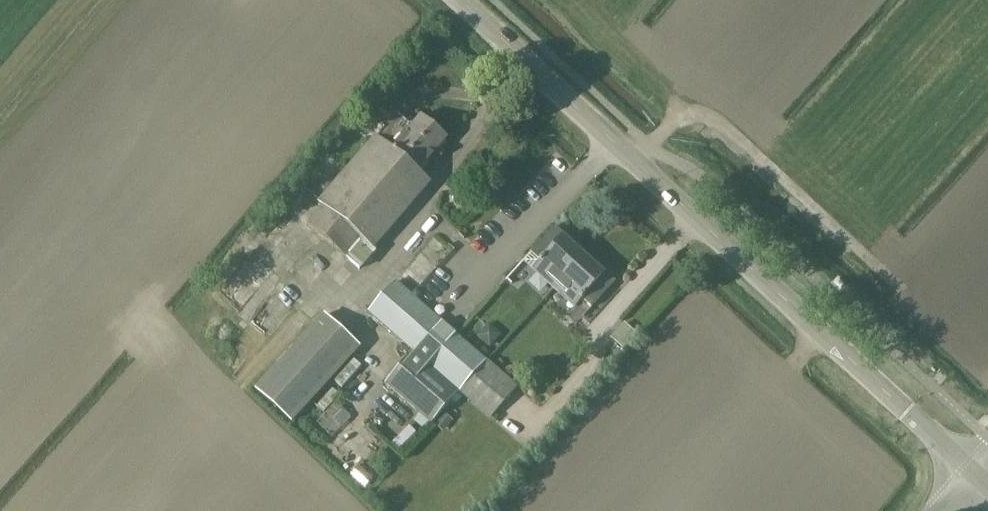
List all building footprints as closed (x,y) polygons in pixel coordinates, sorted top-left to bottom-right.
[(418,171),(447,138),(421,116),(411,127),(395,113),(382,127),(384,129),(376,138),(374,137),(318,202),(322,206),(307,223),(346,257),(361,239),(374,250),(432,183),(418,171)] [(563,276),(582,255),(568,243),(571,240),(566,235),(563,238),(553,229),(531,253),(542,262),(536,268),(555,285),(563,276)] [(563,276),(555,285),(576,304),(581,299),(591,308),(613,284),(603,275),(606,272),(601,268),(598,270),(582,255),(563,276)] [(444,412),(461,391),(488,361),(476,351),(418,299),(396,281),(370,311),(414,350),(385,383),(421,414),(431,422),(433,424),(434,423),(444,412)] [(256,390),(292,422),(360,348),(324,315),(256,390)] [(607,342),(623,356),(636,340),(620,327),(607,342)] [(518,387),(488,361),(461,391),(492,417),(518,387)] [(528,392),(528,393),(528,394),(528,395),(529,395),(529,396),(530,396),(530,397),(531,397),(532,397),(533,397),(534,397),(535,397),(536,396),(537,395),(537,394),(538,394),(538,393),(538,392),(538,391),(538,390),(537,390),(537,389),(536,388),(535,388),(535,387),(534,387),(533,387),(532,387),(531,387),(530,388),(529,388),(529,389),(528,390),(528,391),(528,392)] [(336,403),(326,413),(342,427),(351,416),(336,403)] [(444,412),(434,423),(443,431),(452,420),(444,412)] [(421,414),(414,421),(424,430),(431,422),(421,414)] [(359,465),(351,474),(365,487),(373,478),(359,465)]
